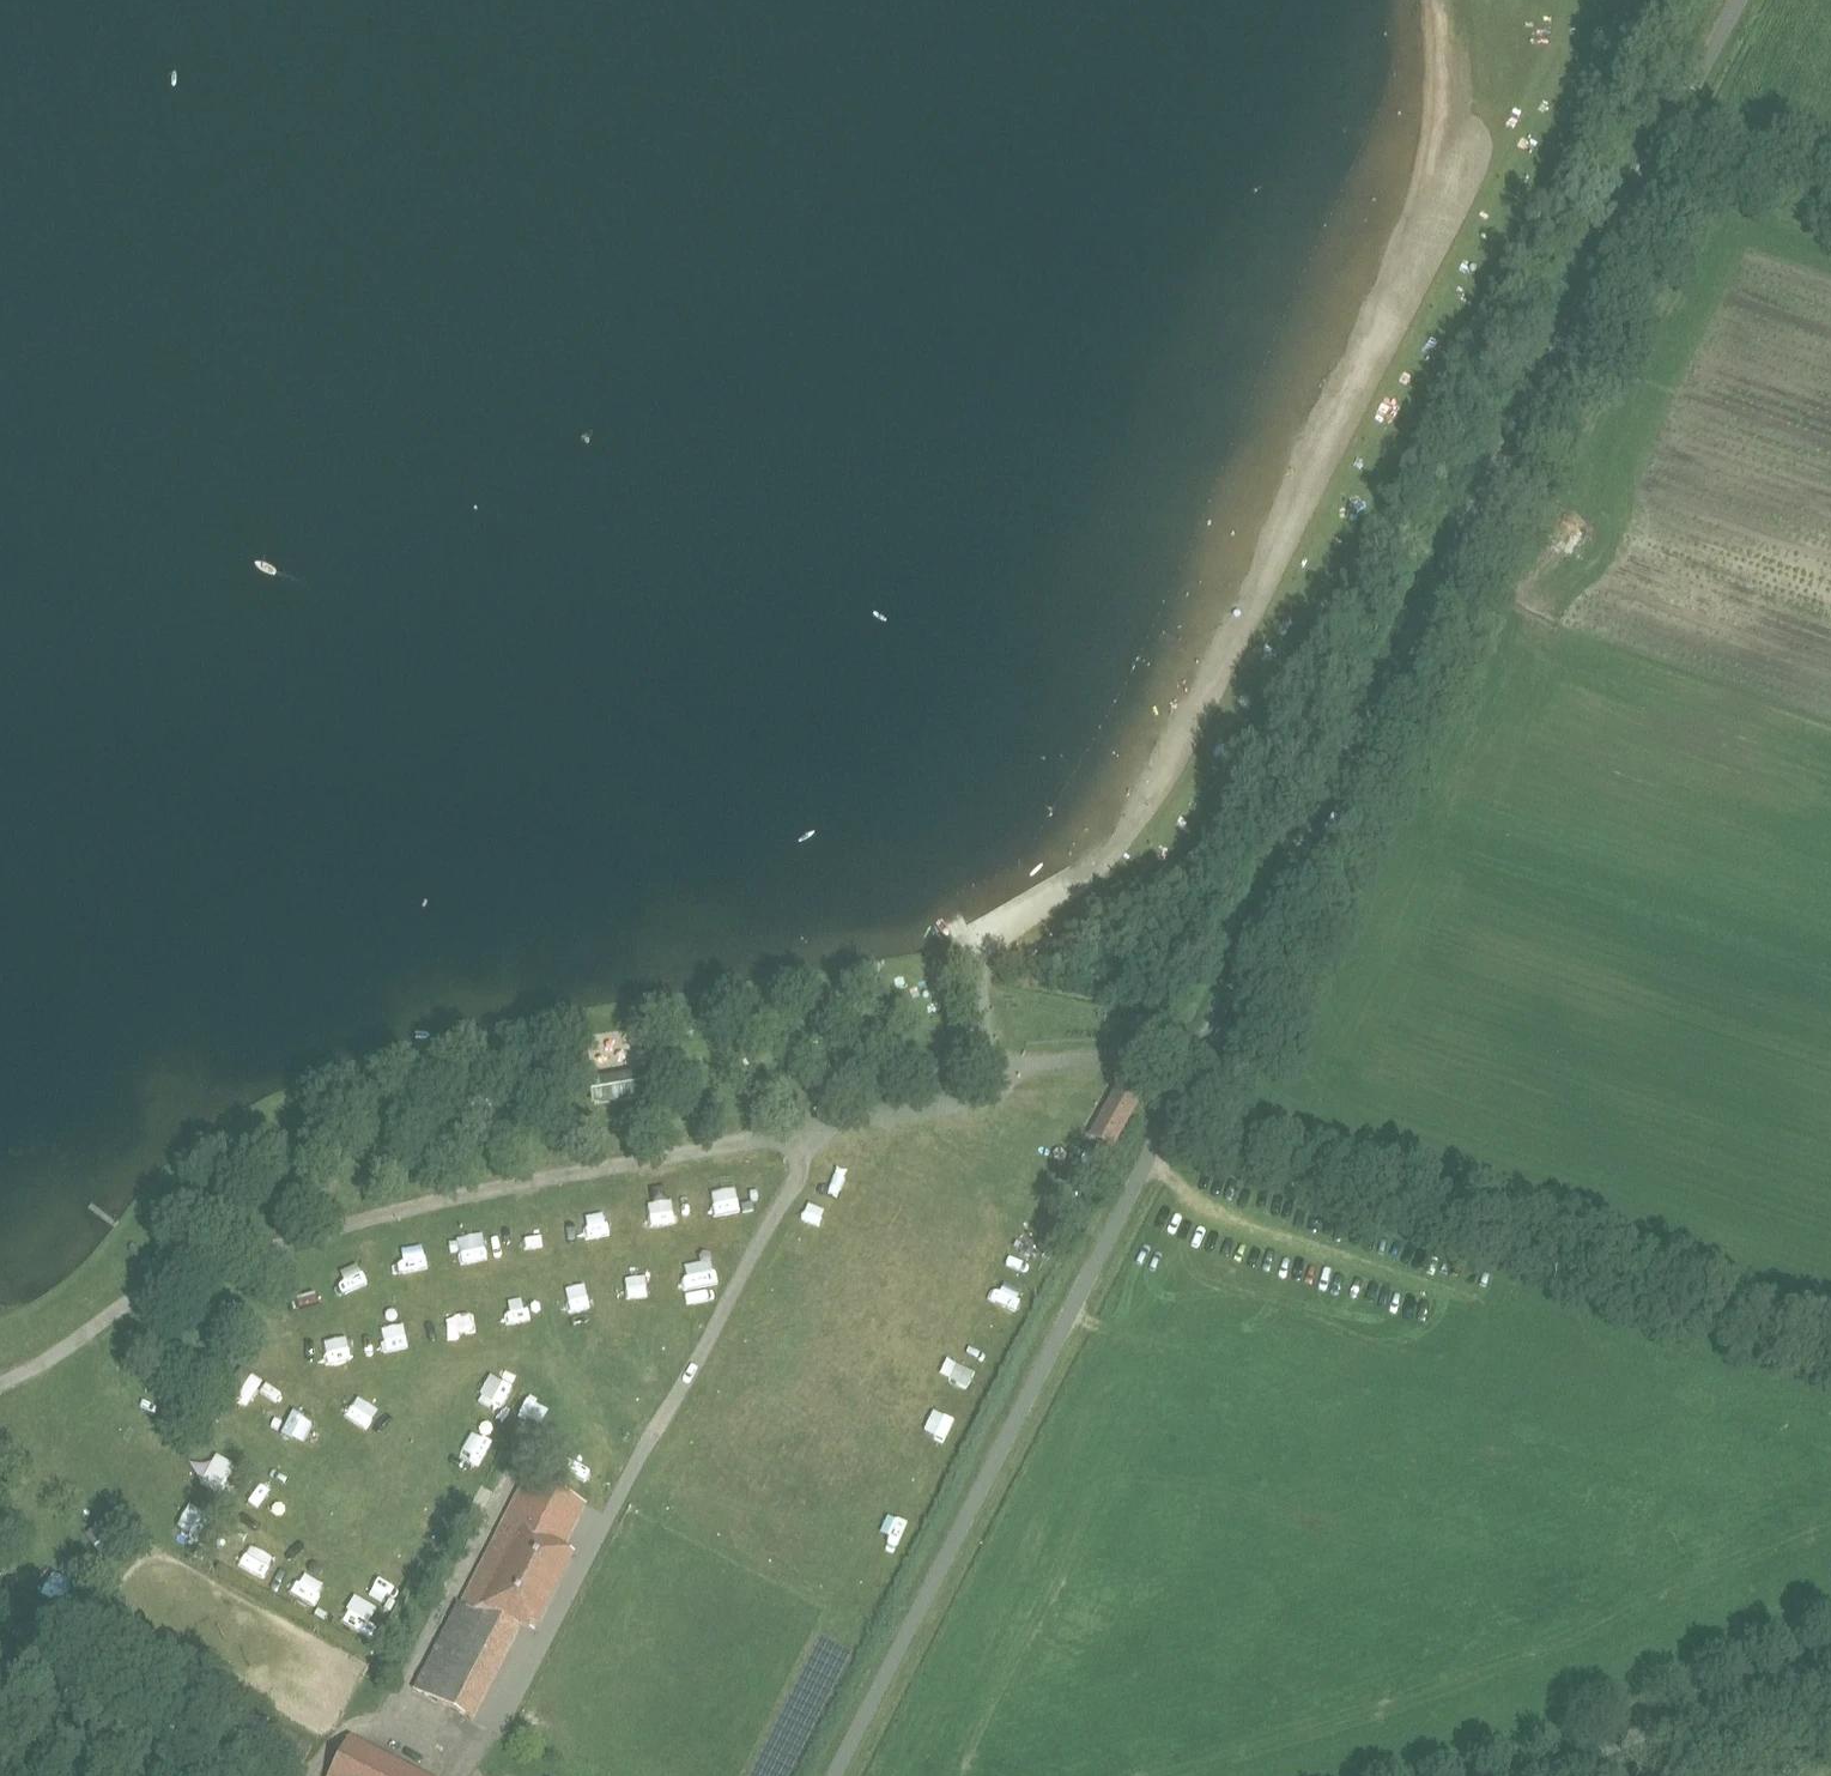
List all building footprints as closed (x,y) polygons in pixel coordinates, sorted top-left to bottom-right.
[(588,1077),(590,1106),(664,1096),(662,1067),(588,1077)] [(1141,1098),(1117,1084),(1093,1127),(1118,1141),(1141,1098)] [(658,1216),(661,1231),(684,1226),(680,1211),(658,1216)] [(469,1268),(498,1266),(497,1251),(469,1252),(469,1268)] [(233,1336),(254,1323),(247,1312),(226,1324),(233,1336)] [(260,1412),(274,1387),(260,1379),(246,1405),(260,1412)] [(473,1721),(521,1626),(534,1633),(574,1555),(562,1548),(578,1516),(521,1487),(461,1604),(457,1602),(413,1690),(473,1721)] [(188,1533),(210,1548),(222,1530),(200,1515),(188,1533)] [(259,1536),(233,1548),(245,1574),(270,1563),(259,1536)] [(4,1570),(15,1550),(0,1542),(0,1568),(4,1570)] [(401,1568),(409,1578),(426,1564),(418,1554),(401,1568)] [(311,1576),(301,1600),(328,1610),(338,1586),(311,1576)] [(352,1613),(347,1626),(370,1635),(375,1623),(352,1613)] [(269,1722),(265,1729),(250,1755),(247,1760),(273,1775),(296,1775),(312,1746),(269,1722)] [(329,1775),(425,1775),(350,1736),(329,1775)]
